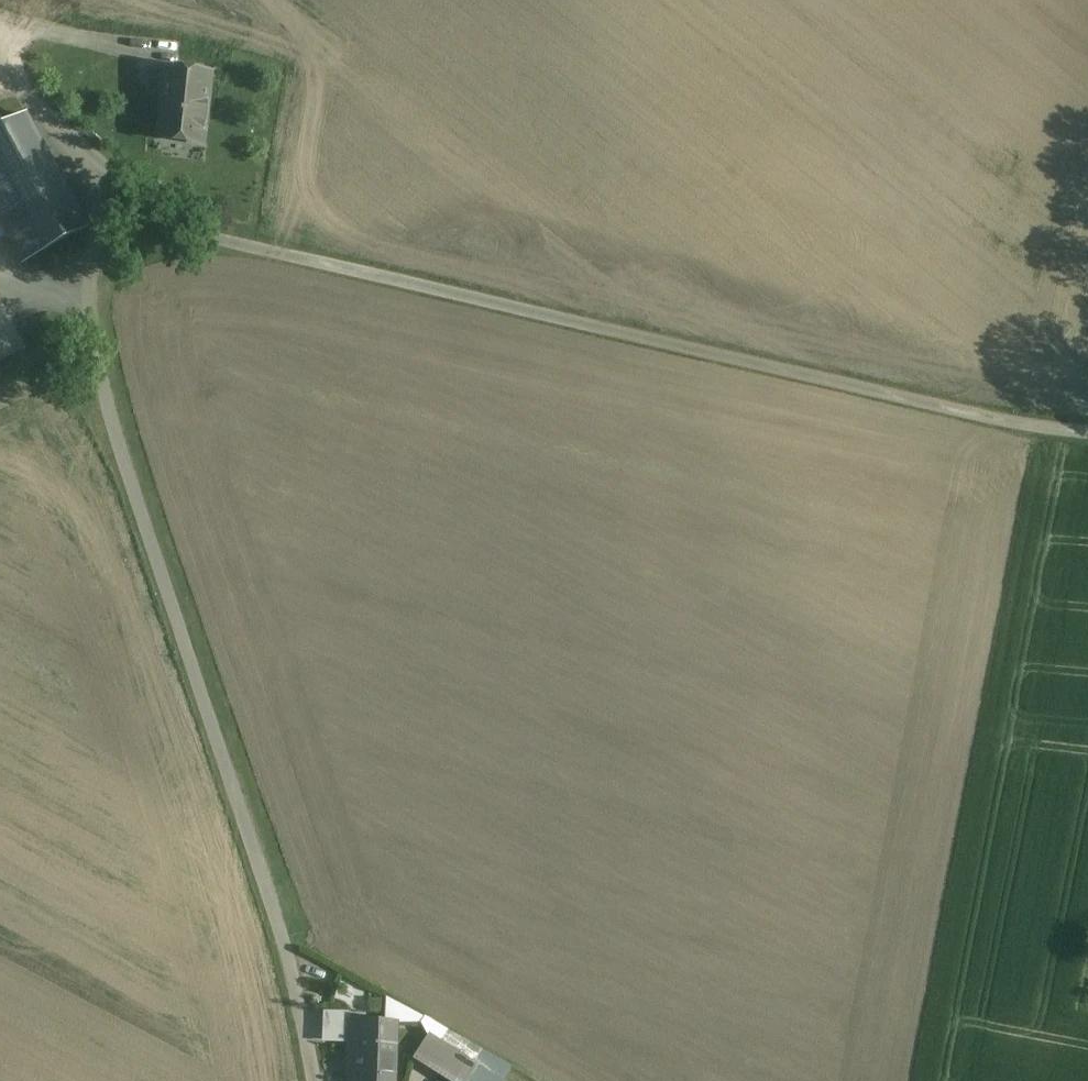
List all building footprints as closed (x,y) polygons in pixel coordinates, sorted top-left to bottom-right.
[(210,74),(167,69),(159,138),(202,143),(210,74)] [(0,128),(0,215),(24,260),(37,254),(86,227),(26,114),(0,128)] [(351,1023),(349,1080),(393,1080),(395,1025),(351,1023)] [(451,1049),(429,1035),(416,1055),(439,1069),(451,1049)] [(451,1049),(439,1069),(458,1080),(467,1080),(477,1065),(451,1049)]
